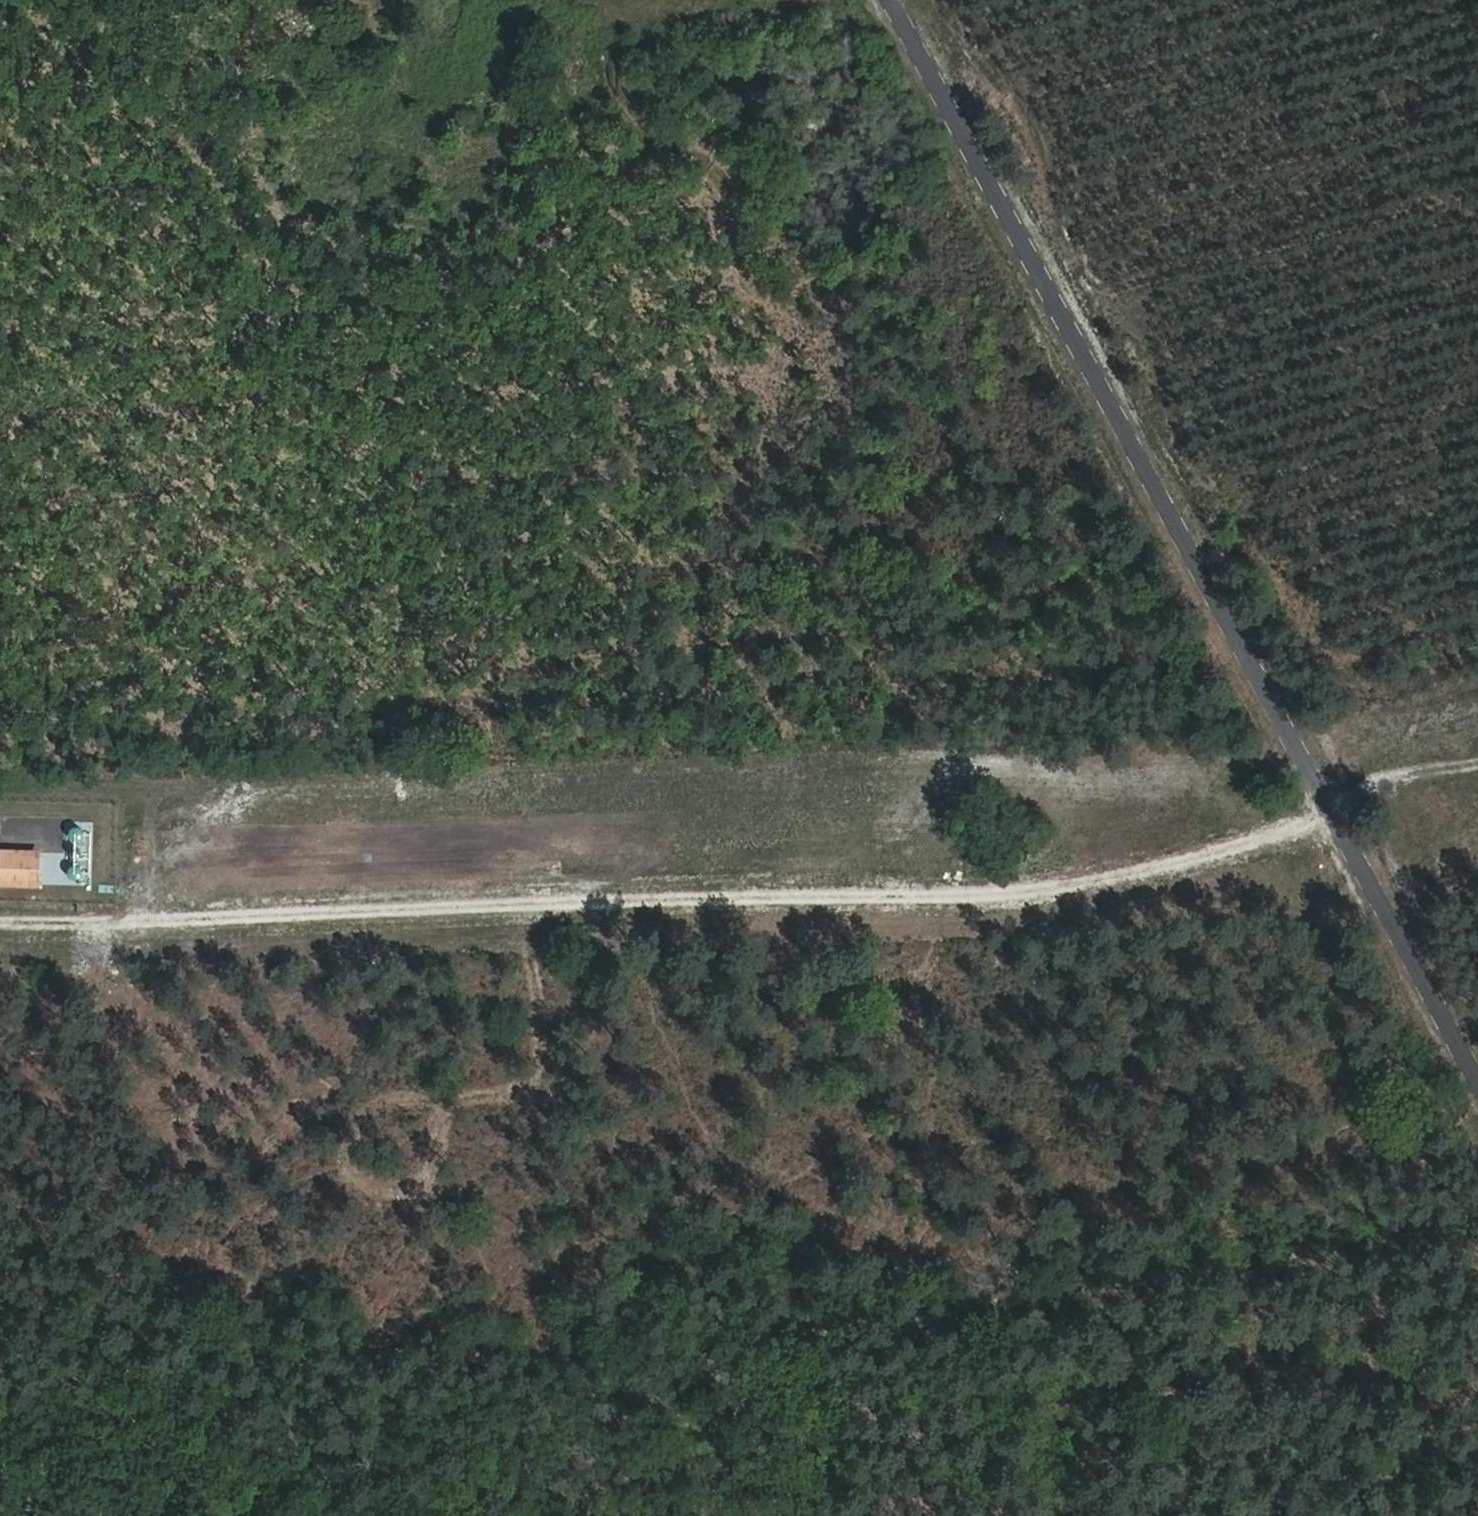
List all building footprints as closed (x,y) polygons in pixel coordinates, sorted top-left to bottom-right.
[(3,852),(2,884),(40,886),(40,852),(3,852)]
